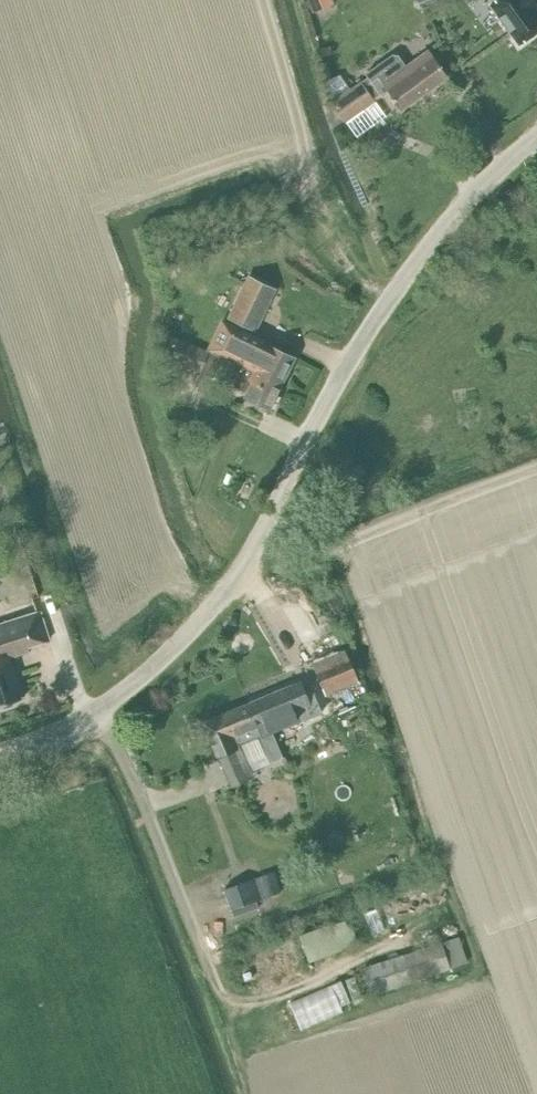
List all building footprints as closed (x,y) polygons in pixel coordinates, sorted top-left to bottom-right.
[(334,4),(332,0),(308,0),(314,13),(329,7),(334,4)] [(536,31),(536,12),(536,11),(536,0),(497,0),(491,4),(519,44),(536,31)] [(318,59),(333,54),(329,46),(320,49),(314,51),(318,59)] [(446,76),(428,49),(405,66),(398,55),(393,55),(366,74),(368,77),(362,82),(361,81),(331,103),(356,138),(375,125),(365,111),(377,103),(375,101),(389,91),(401,109),(446,76)] [(248,275),(228,317),(256,331),(276,288),(248,275)] [(233,337),(223,356),(238,363),(252,369),(282,384),(295,358),(269,346),(263,357),(261,356),(261,354),(245,346),(247,344),(233,337)] [(228,381),(233,372),(238,374),(232,387),(246,393),(244,398),(269,410),(282,384),(252,369),(238,363),(223,356),(215,375),(228,381)] [(0,624),(0,705),(22,697),(9,658),(30,651),(28,646),(49,640),(39,611),(0,624)] [(307,679),(312,690),(322,686),(325,695),(358,682),(345,649),(312,662),(317,675),(307,679)] [(307,679),(245,704),(266,753),(270,762),(283,757),(272,732),(321,712),(319,707),(312,690),(307,679)] [(357,696),(354,685),(348,688),(352,699),(357,696)] [(217,757),(225,776),(230,788),(254,778),(247,761),(266,753),(245,704),(202,722),(217,757)] [(223,889),(230,909),(231,909),(234,916),(258,908),(256,900),(264,897),(257,877),(223,889)] [(309,961),(336,951),(359,942),(349,915),(344,917),(345,920),(327,927),(300,937),(309,961)] [(372,994),(450,968),(467,962),(458,936),(441,942),(438,943),(436,938),(429,940),(431,945),(364,968),(372,994)]
